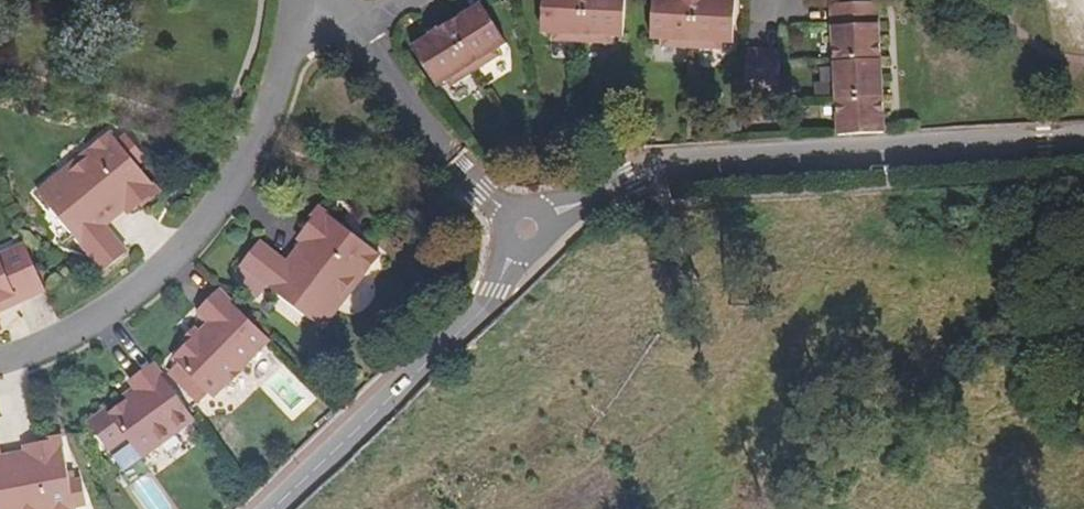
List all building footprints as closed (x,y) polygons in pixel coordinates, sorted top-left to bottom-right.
[(583,42),(585,0),(543,0),(541,32),(554,33),(553,40),(583,42)] [(583,42),(611,43),(611,36),(624,37),(626,0),(585,0),(583,42)] [(693,47),(695,0),(653,0),(651,38),(663,39),(663,46),(693,47)] [(693,47),(721,49),(721,42),(733,43),(736,0),(695,0),(693,47)] [(881,60),(878,2),(832,5),(835,63),(881,60)] [(453,35),(482,80),(506,65),(502,59),(512,52),(487,13),(453,35)] [(457,96),(482,80),(453,35),(452,33),(436,43),(438,45),(418,58),(443,97),(453,90),(457,96)] [(764,51),(747,50),(745,88),(762,89),(764,51)] [(781,66),(782,52),(764,51),(762,89),(780,90),(781,66)] [(883,96),(881,60),(835,63),(837,99),(883,96)] [(883,96),(837,99),(839,136),(885,134),(883,96)] [(38,192),(103,271),(127,252),(106,226),(119,215),(114,209),(121,204),(125,209),(129,214),(142,203),(144,205),(160,192),(111,132),(90,149),(94,153),(66,177),(62,172),(38,192)] [(94,153),(90,149),(62,172),(66,177),(94,153)] [(125,209),(121,204),(114,209),(119,215),(125,209)] [(263,244),(245,268),(248,271),(239,281),(262,299),(271,288),(326,331),(345,306),(341,303),(363,274),(368,277),(384,256),(322,209),(309,225),(312,227),(301,241),(306,244),(311,249),(306,255),(301,251),(290,265),(263,244)] [(1,308),(17,301),(18,304),(47,291),(25,244),(0,255),(0,307),(1,308)] [(311,249),(306,244),(301,251),(306,255),(311,249)] [(345,306),(368,277),(363,274),(341,303),(345,306)] [(176,373),(211,407),(230,388),(231,389),(248,371),(247,370),(274,343),(224,294),(203,315),(214,326),(203,337),(193,347),(178,362),(182,366),(176,373)] [(203,337),(199,333),(189,343),(193,347),(203,337)] [(130,441),(145,462),(198,423),(158,367),(134,385),(138,391),(141,394),(129,403),(131,405),(113,418),(96,431),(112,454),(130,441)] [(208,410),(211,407),(176,373),(173,376),(208,410)] [(126,399),(129,403),(141,394),(138,391),(126,399)] [(91,425),(96,431),(113,418),(109,412),(91,425)] [(63,439),(43,443),(43,446),(27,449),(28,455),(29,462),(21,463),(19,456),(2,460),(0,447),(0,508),(77,508),(63,439)] [(28,455),(19,456),(21,463),(29,462),(28,455)]
